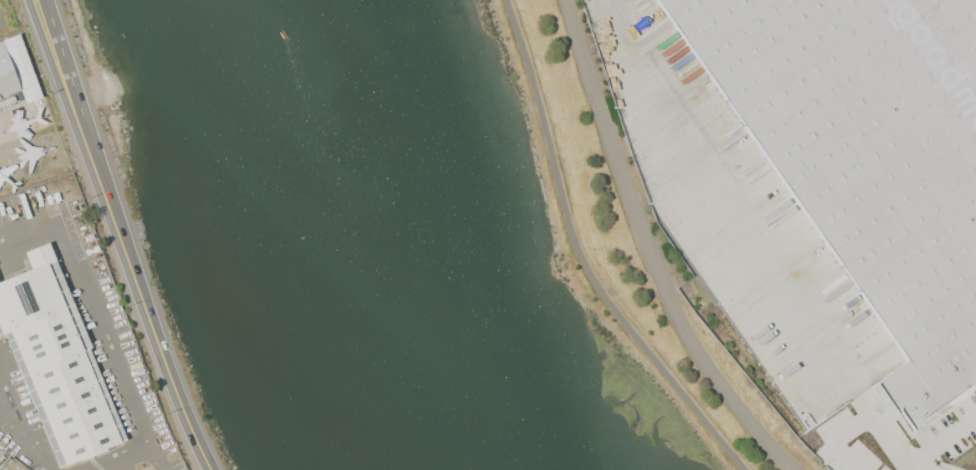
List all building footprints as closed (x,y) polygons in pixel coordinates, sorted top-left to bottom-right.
[(975,388),(975,0),(647,0),(896,357),(868,377),(909,435),(975,389),(975,388)] [(20,91),(0,98),(0,41),(17,35),(41,98),(25,104),(20,91)] [(2,334),(0,329),(0,281),(32,268),(25,252),(48,242),(55,259),(47,263),(120,442),(65,464),(11,330),(2,334)]
